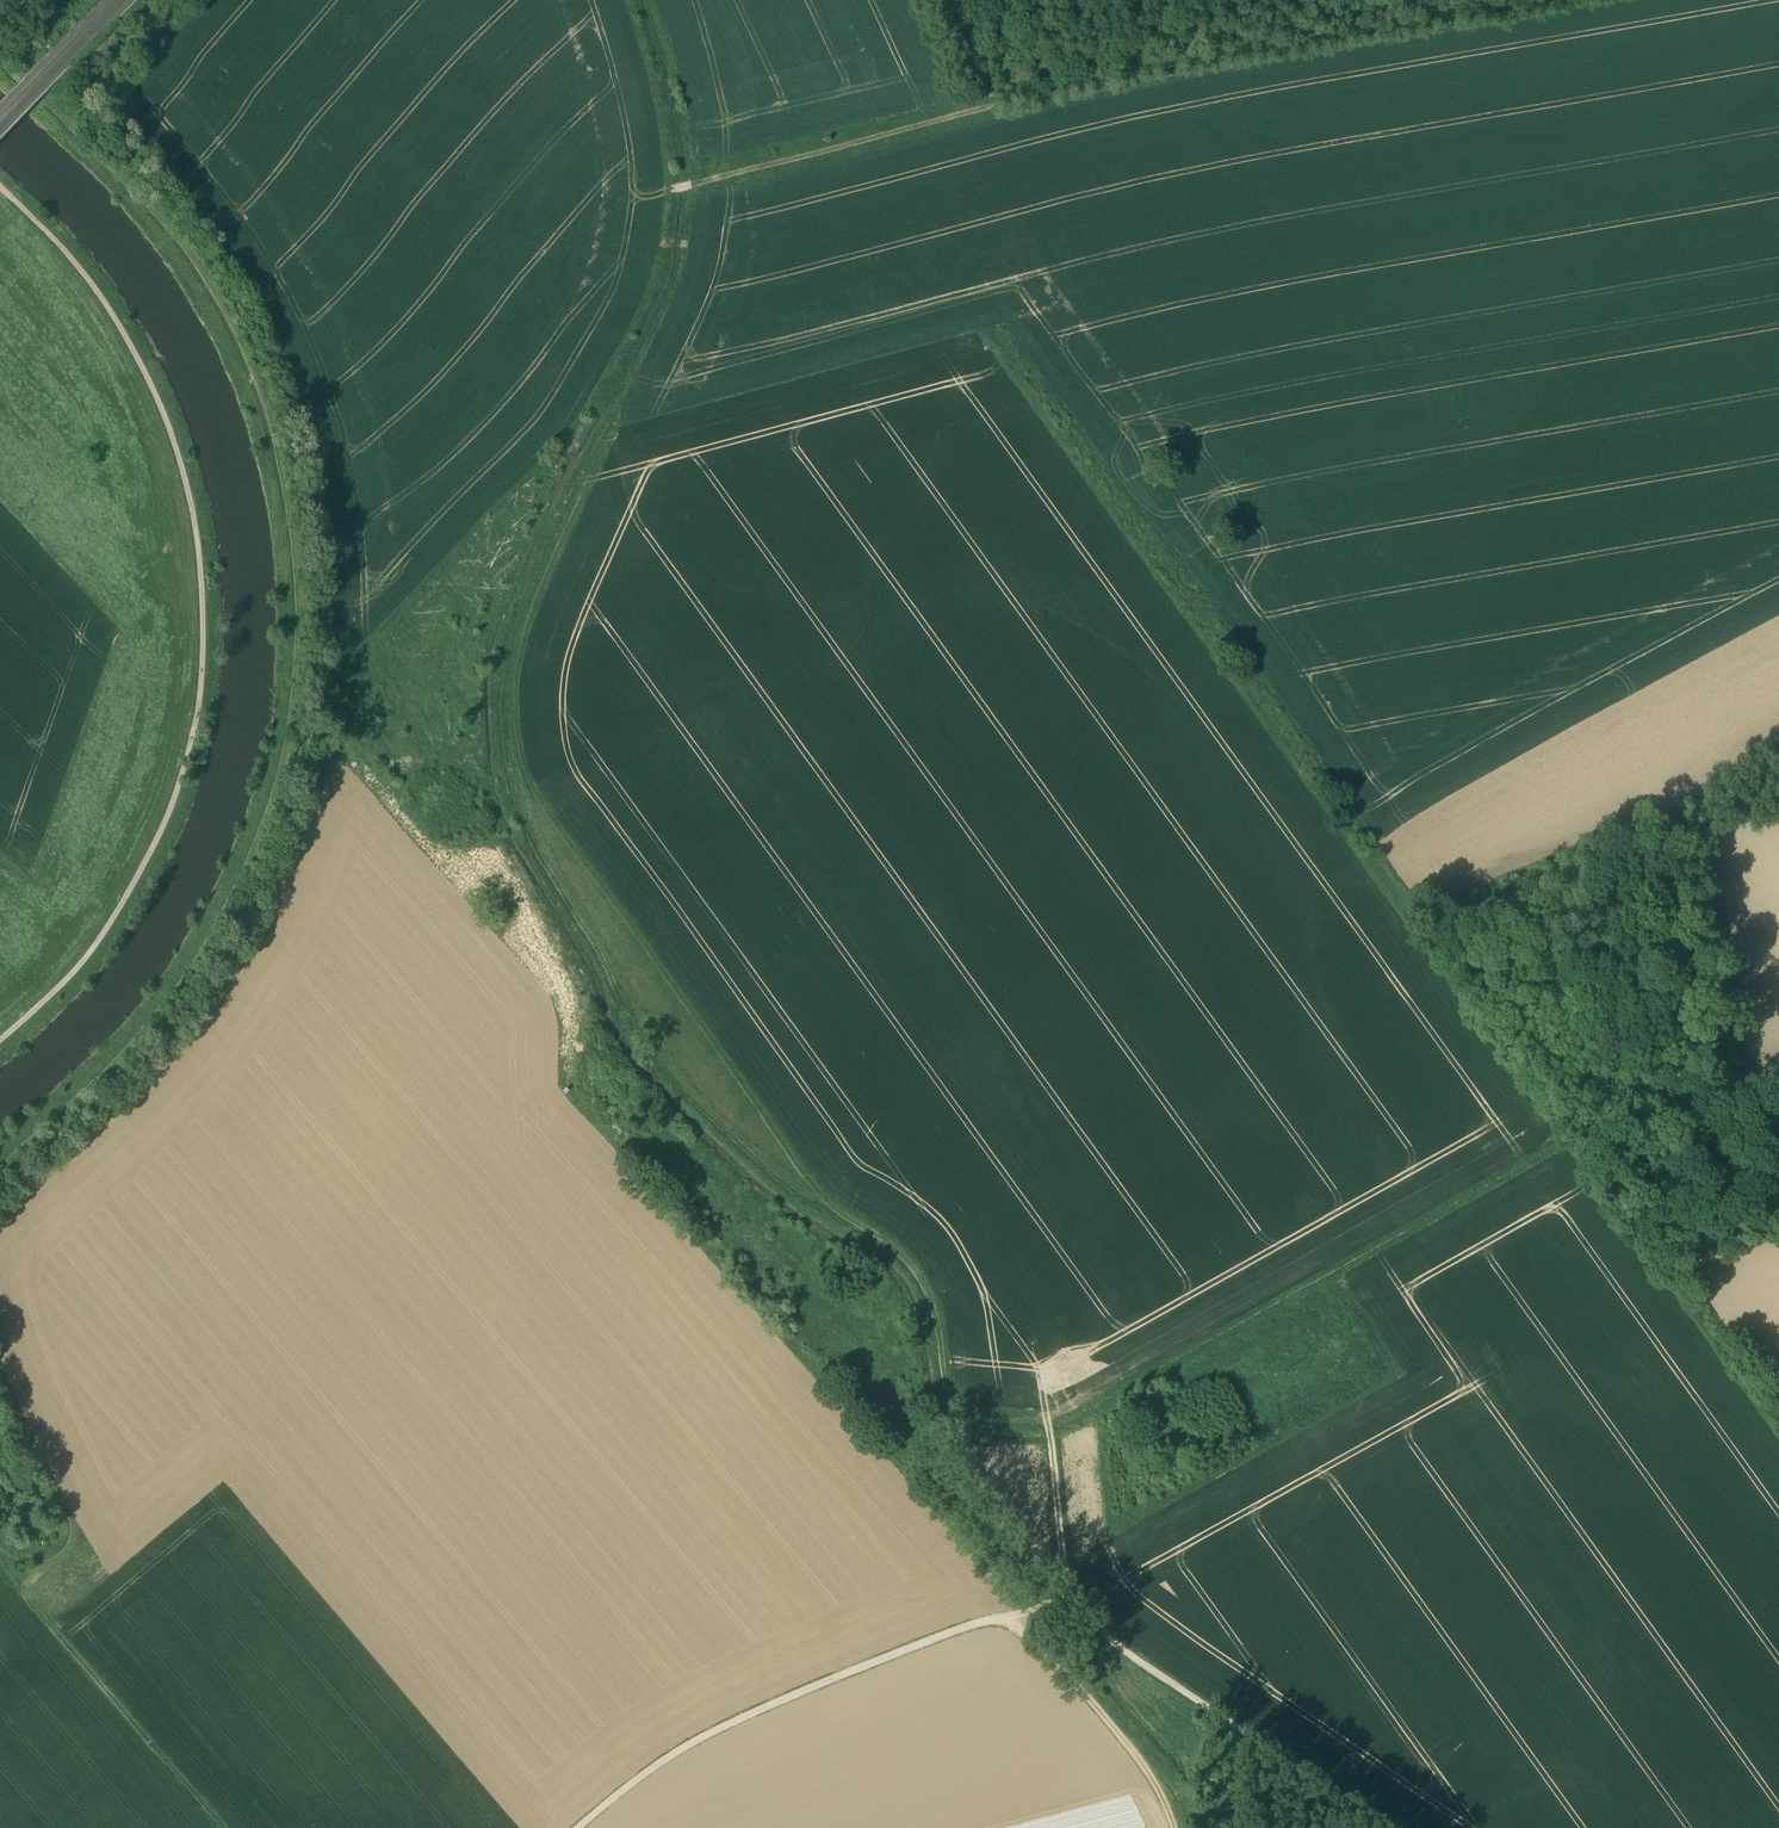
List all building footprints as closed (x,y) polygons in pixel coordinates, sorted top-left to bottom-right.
[(677,191),(692,188),(690,179),(675,183),(677,191)]
